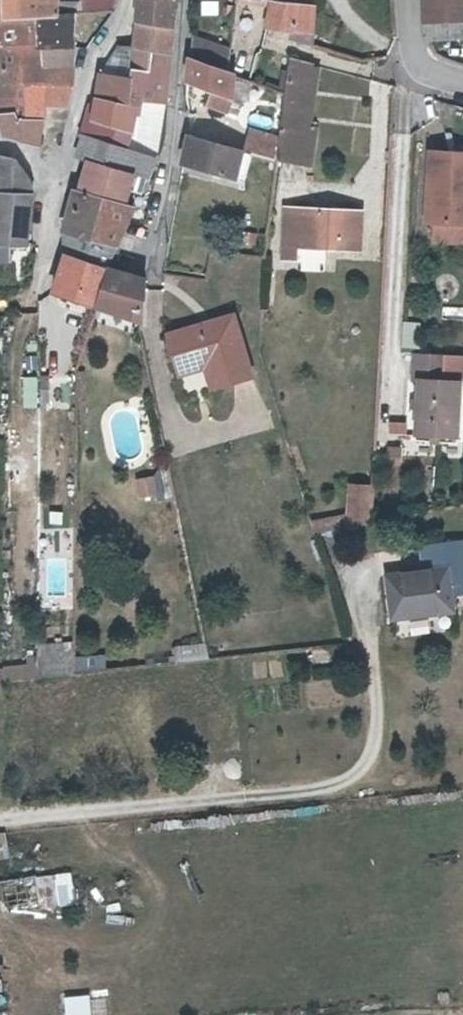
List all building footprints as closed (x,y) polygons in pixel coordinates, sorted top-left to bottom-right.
[(3,19),(57,14),(58,2),(59,0),(5,0),(3,19)] [(81,12),(114,10),(117,0),(80,0),(81,2),(81,12)] [(175,27),(177,0),(138,0),(134,21),(175,27)] [(313,45),(318,5),(285,0),(271,0),(274,5),(272,26),(295,30),(294,38),(313,45)] [(426,15),(426,19),(462,20),(462,0),(425,0),(426,15)] [(58,2),(57,14),(78,12),(81,12),(81,2),(58,2)] [(251,8),(239,6),(237,24),(249,25),(251,8)] [(39,44),(75,44),(78,12),(57,14),(3,19),(0,19),(0,45),(39,44)] [(426,19),(426,35),(428,38),(462,39),(462,20),(426,19)] [(129,45),(172,52),(175,27),(134,21),(129,45)] [(194,55),(232,70),(234,50),(197,36),(194,55)] [(38,88),(38,85),(38,67),(39,44),(0,45),(0,109),(1,113),(10,113),(10,88),(38,88)] [(75,44),(39,44),(38,67),(74,66),(75,44)] [(139,96),(167,99),(172,52),(129,45),(129,60),(128,76),(128,94),(139,96)] [(237,72),(232,70),(194,55),(192,55),(189,80),(215,90),(212,100),(239,109),(243,97),(234,94),(237,72)] [(302,156),(312,66),(312,63),(294,58),(290,92),(285,134),(285,136),(283,154),(302,156)] [(121,75),(128,76),(129,60),(120,59),(121,75)] [(74,66),(38,67),(38,85),(72,85),(74,66)] [(321,66),(312,66),(302,156),(316,158),(320,125),(314,124),(321,66)] [(98,95),(136,107),(139,96),(128,94),(128,76),(121,75),(112,73),(101,71),(98,95)] [(38,85),(38,88),(10,88),(10,113),(1,113),(10,135),(35,142),(40,142),(41,123),(41,101),(69,102),(72,85),(38,85)] [(96,113),(88,111),(86,110),(79,131),(88,134),(124,146),(131,127),(132,126),(136,107),(98,95),(97,103),(96,113)] [(165,113),(167,99),(144,97),(142,109),(165,113)] [(69,102),(41,101),(41,123),(65,123),(69,102)] [(96,113),(97,103),(90,101),(88,111),(96,113)] [(283,158),(283,154),(285,136),(256,129),(251,150),(283,158)] [(135,172),(147,176),(155,156),(124,146),(88,134),(83,156),(135,172)] [(243,148),(191,134),(184,151),(183,159),(236,174),(243,148)] [(440,219),(462,220),(462,150),(438,149),(436,183),(442,183),(440,219)] [(26,243),(26,239),(32,188),(28,173),(17,157),(4,155),(0,231),(0,259),(9,260),(10,243),(26,243)] [(83,156),(75,190),(127,204),(135,172),(83,156)] [(75,190),(72,189),(65,226),(90,234),(121,244),(135,207),(127,204),(75,190)] [(302,232),(302,242),(360,247),(364,210),(291,205),(289,231),(302,232)] [(440,219),(439,237),(462,238),(462,220),(440,219)] [(116,256),(121,244),(90,234),(66,227),(65,240),(116,256)] [(111,269),(116,256),(65,240),(64,254),(111,269)] [(99,304),(111,269),(64,254),(54,289),(99,304)] [(99,304),(142,318),(144,278),(111,269),(99,304)] [(236,312),(170,330),(178,358),(205,351),(208,363),(214,385),(253,374),(236,312)] [(417,431),(460,434),(462,382),(462,380),(446,379),(448,352),(416,350),(414,377),(420,378),(417,431)] [(205,351),(178,358),(181,370),(208,363),(205,351)] [(460,434),(417,431),(416,439),(459,442),(460,434)] [(435,487),(435,465),(419,465),(419,488),(435,487)] [(141,502),(162,494),(155,472),(133,480),(141,502)] [(347,514),(349,514),(367,514),(369,487),(351,488),(347,512),(347,514)] [(315,519),(318,530),(350,524),(349,514),(347,514),(347,512),(315,519)] [(445,541),(449,565),(424,568),(390,572),(396,616),(455,609),(453,593),(462,591),(462,539),(445,541)] [(449,565),(445,541),(421,545),(424,568),(449,565)] [(38,677),(74,675),(72,641),(36,643),(38,677)] [(208,658),(206,642),(174,645),(176,662),(208,658)] [(342,642),(313,645),(315,660),(329,659),(344,657),(342,642)] [(75,655),(76,670),(106,668),(105,653),(75,655)] [(0,665),(0,682),(33,680),(32,664),(0,665)] [(49,901),(49,908),(74,906),(71,872),(0,877),(0,897),(1,904),(49,901)]
